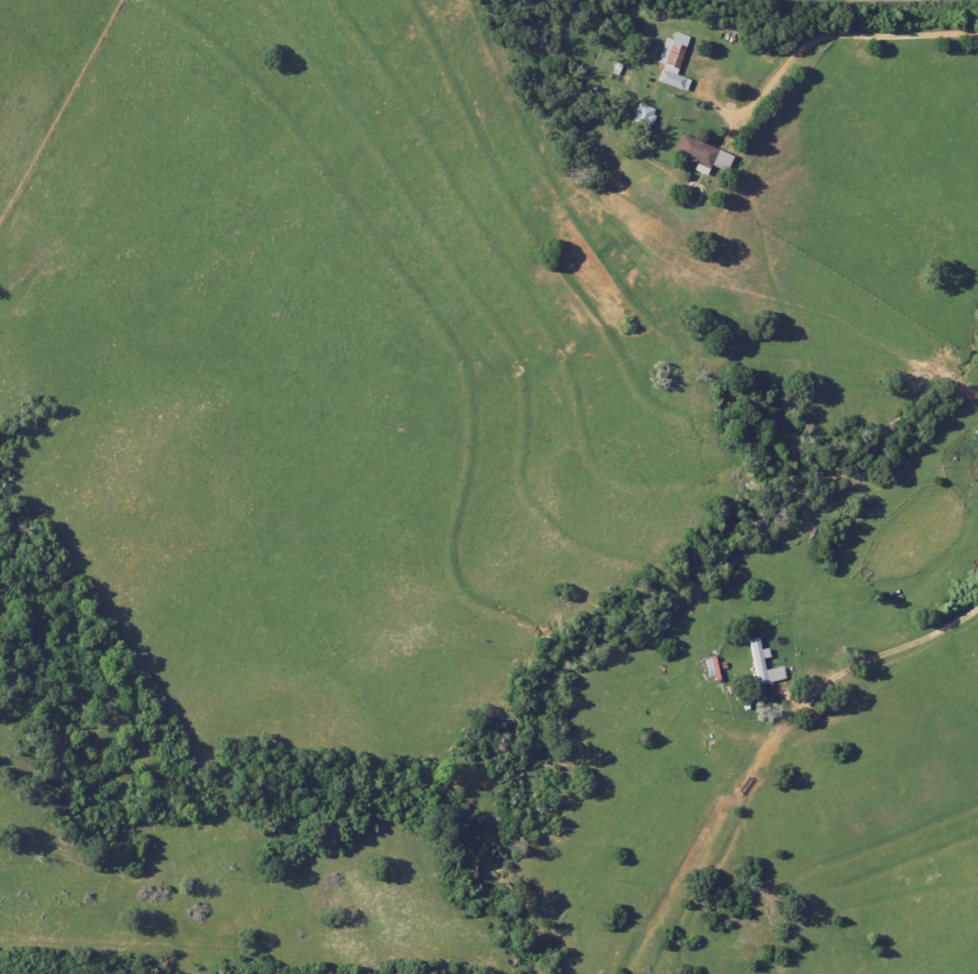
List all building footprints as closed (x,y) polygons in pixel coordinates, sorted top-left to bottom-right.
[(665,38),(654,70),(658,71),(655,81),(684,91),(688,79),(681,77),(683,71),(677,69),(688,36),(674,32),(671,40),(665,38)] [(629,123),(647,130),(655,109),(637,102),(629,123)] [(695,163),(692,170),(705,175),(709,165),(726,171),(732,154),(679,135),(672,155),(695,163)] [(785,678),(782,666),(764,669),(762,658),(768,657),(766,647),(759,649),(757,638),(748,639),(756,684),(785,678)]
